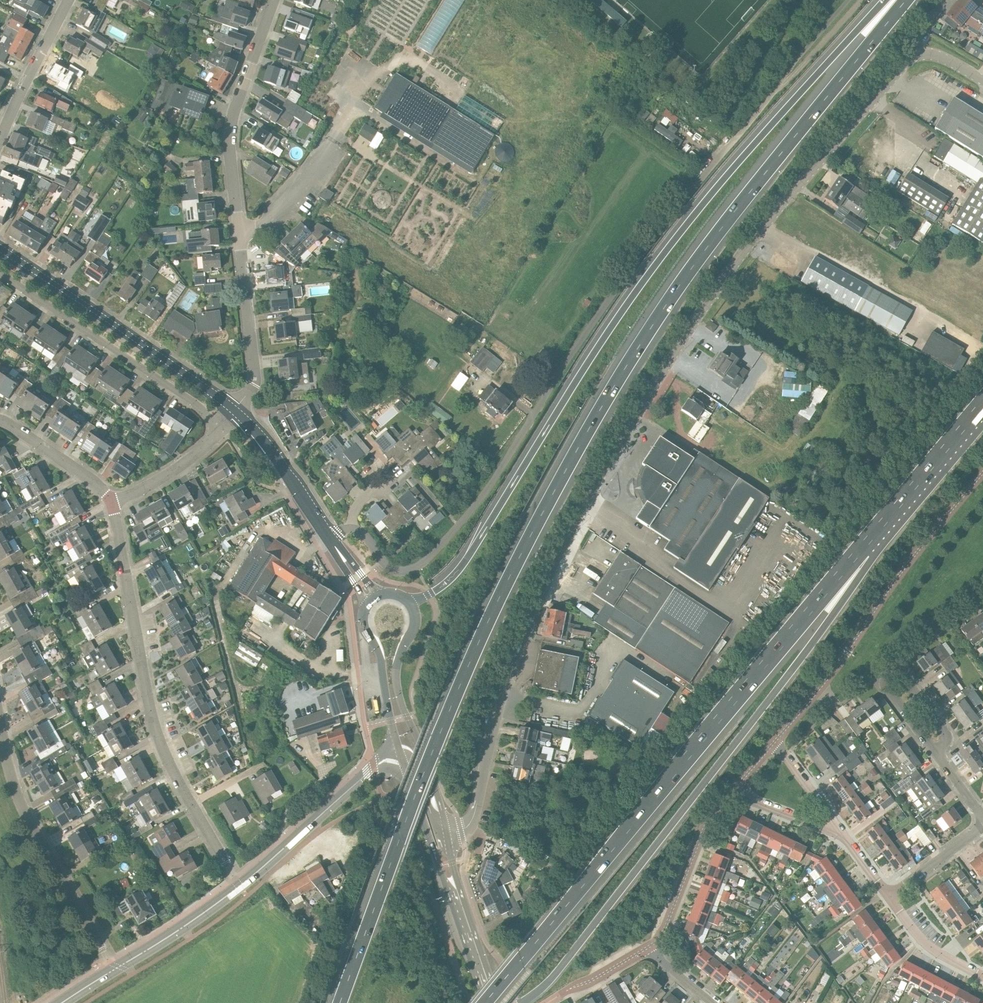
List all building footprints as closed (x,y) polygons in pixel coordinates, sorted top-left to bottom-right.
[(16,8),(29,14),(36,17),(37,15),(43,18),(49,8),(44,5),(47,0),(21,0),(16,8)] [(95,9),(97,10),(104,14),(111,0),(100,0),(95,9)] [(294,2),(302,5),(311,9),(314,0),(295,0),(294,2)] [(418,47),(434,56),(464,0),(444,0),(418,47)] [(971,0),(959,0),(957,2),(958,3),(955,8),(982,26),(982,9),(978,6),(971,0)] [(241,11),(242,6),(227,1),(224,7),(219,5),(215,15),(214,14),(211,20),(222,24),(232,28),(234,23),(245,27),(250,14),(241,11)] [(148,12),(151,7),(141,2),(138,6),(148,12)] [(16,8),(14,12),(16,12),(26,18),(29,14),(16,8)] [(955,8),(947,17),(961,28),(965,23),(982,35),(982,26),(955,8)] [(95,15),(90,13),(85,11),(78,25),(91,32),(98,19),(102,20),(105,14),(104,14),(97,10),(95,15)] [(310,31),(315,15),(302,11),(300,17),(291,14),(288,23),(287,22),(285,29),(296,33),(298,27),(310,31)] [(30,46),(31,44),(30,43),(34,35),(22,29),(28,19),(26,18),(16,12),(8,27),(14,30),(10,38),(28,48),(29,46),(30,46)] [(339,24),(342,16),(334,14),(332,21),(339,24)] [(236,35),(238,30),(232,28),(222,24),(219,34),(215,32),(213,38),(217,40),(226,45),(233,47),(242,51),(243,48),(244,48),(245,45),(244,44),(246,38),(236,35)] [(105,50),(110,42),(94,32),(90,39),(105,50)] [(307,43),(288,37),(286,43),(281,41),(275,55),(293,62),(297,49),(304,52),(307,43)] [(10,38),(8,38),(4,45),(1,43),(0,46),(0,62),(4,64),(9,53),(21,61),(25,53),(26,53),(28,50),(27,50),(28,48),(10,38)] [(77,42),(70,38),(64,50),(79,57),(82,52),(88,55),(91,51),(101,57),(102,56),(103,57),(106,51),(87,38),(85,44),(78,40),(77,42)] [(230,54),(233,47),(226,45),(217,40),(213,48),(217,50),(210,55),(206,60),(233,77),(238,63),(228,60),(230,54)] [(970,43),(966,51),(982,60),(982,51),(970,43)] [(160,58),(164,50),(161,48),(156,56),(160,58)] [(223,95),(233,77),(206,60),(203,67),(214,73),(213,73),(215,74),(211,79),(208,85),(223,95)] [(47,64),(41,75),(54,81),(52,83),(60,87),(65,72),(72,74),(76,66),(63,62),(60,69),(47,64)] [(287,70),(289,65),(279,62),(277,68),(278,68),(277,70),(269,67),(265,82),(277,86),(281,87),(286,89),(292,71),(287,70)] [(291,83),(297,85),(300,75),(294,73),(291,83)] [(474,171),(495,136),(396,74),(375,109),(474,171)] [(180,93),(173,91),(175,84),(162,79),(151,108),(170,115),(173,108),(181,111),(180,113),(199,120),(201,114),(202,114),(203,112),(202,112),(207,97),(182,88),(180,93)] [(67,113),(72,102),(63,96),(55,91),(52,98),(41,93),(38,98),(36,98),(35,99),(35,101),(36,103),(35,104),(53,112),(54,112),(53,111),(54,109),(56,109),(57,108),(67,113)] [(954,98),(947,110),(946,109),(941,117),(942,118),(935,129),(982,159),(982,116),(954,98)] [(306,111),(287,100),(282,109),(272,103),(271,105),(263,100),(260,106),(259,106),(257,108),(257,110),(256,111),(262,115),(261,118),(274,126),(276,123),(287,130),(294,117),(300,121),(306,111)] [(675,124),(680,117),(667,108),(662,115),(675,124)] [(142,122),(147,115),(141,111),(137,118),(142,122)] [(43,133),(49,120),(33,113),(27,126),(43,133)] [(649,127),(656,119),(651,114),(644,122),(649,127)] [(73,124),(66,121),(54,117),(52,123),(63,128),(70,131),(73,124)] [(360,136),(374,142),(378,132),(372,130),(374,127),(365,123),(360,136)] [(667,130),(658,124),(654,130),(678,146),(682,140),(674,135),(678,130),(671,125),(667,130)] [(269,135),(259,129),(252,141),(272,154),(279,142),(283,145),(287,139),(272,130),(269,135)] [(48,160),(49,158),(44,156),(46,151),(33,146),(34,142),(29,140),(14,134),(10,145),(39,156),(48,160)] [(944,139),(933,156),(978,184),(952,225),(982,244),(982,243),(982,163),(944,139)] [(308,151),(312,144),(306,140),(301,148),(308,151)] [(21,158),(36,163),(39,156),(10,145),(9,147),(5,156),(20,162),(21,158)] [(270,167),(255,157),(249,167),(255,171),(251,176),(267,186),(278,169),(272,165),(270,167)] [(173,177),(178,170),(168,162),(163,169),(173,177)] [(210,171),(209,162),(185,164),(186,172),(194,171),(195,179),(211,178),(211,176),(212,175),(211,170),(210,171)] [(38,175),(41,169),(30,165),(28,171),(38,175)] [(286,179),(290,172),(284,168),(279,174),(286,179)] [(12,181),(10,179),(12,177),(1,171),(0,174),(0,206),(12,181)] [(28,181),(17,176),(15,182),(12,181),(0,206),(0,225),(2,226),(6,218),(11,220),(15,211),(12,210),(17,200),(15,200),(17,194),(20,195),(22,193),(26,184),(28,181)] [(47,191),(51,184),(41,178),(37,186),(47,191)] [(70,195),(78,182),(71,178),(59,197),(66,201),(69,195),(70,195)] [(211,179),(211,178),(195,179),(196,188),(193,188),(193,194),(181,196),(182,202),(199,200),(199,194),(213,193),(212,184),(213,184),(212,179),(211,179)] [(832,189),(863,211),(866,207),(868,204),(850,192),(854,187),(840,178),(832,189)] [(938,217),(947,203),(906,178),(898,191),(938,217)] [(325,189),(320,198),(324,200),(328,203),(334,195),(329,192),(325,189)] [(863,211),(832,189),(825,200),(839,209),(842,205),(850,211),(849,212),(857,218),(857,217),(862,220),(867,213),(863,211)] [(84,213),(91,201),(85,198),(88,194),(82,191),(72,205),(84,213)] [(216,219),(216,218),(214,204),(200,206),(199,200),(182,202),(183,211),(185,211),(186,223),(216,219)] [(860,225),(842,213),(837,221),(843,225),(843,224),(855,232),(859,235),(863,228),(860,225)] [(106,215),(91,237),(96,242),(112,220),(106,215)] [(19,242),(27,230),(32,222),(22,216),(10,236),(19,242)] [(28,247),(44,222),(36,217),(32,222),(27,230),(19,242),(28,247)] [(57,223),(47,217),(44,222),(28,247),(38,254),(50,234),(57,223)] [(329,236),(322,232),(325,226),(321,222),(310,232),(302,224),(291,234),(307,250),(319,239),(322,243),(329,236)] [(186,255),(193,254),(211,253),(211,247),(219,246),(217,230),(201,232),(202,240),(185,241),(186,255)] [(76,237),(78,234),(72,231),(68,238),(62,235),(54,249),(55,249),(52,254),(61,260),(76,237)] [(296,267),(299,264),(296,261),(307,250),(291,234),(282,244),(289,252),(282,257),(296,267)] [(80,239),(76,237),(61,260),(72,267),(75,262),(76,263),(85,249),(77,243),(80,239)] [(100,284),(108,272),(97,264),(108,248),(98,241),(85,260),(92,265),(86,274),(100,284)] [(203,257),(204,273),(205,273),(204,272),(211,272),(211,273),(215,272),(214,269),(221,269),(220,256),(203,257)] [(281,257),(270,257),(270,265),(281,265),(281,257)] [(898,335),(912,311),(816,257),(802,282),(898,335)] [(270,283),(284,282),(284,274),(291,273),(295,267),(286,261),(282,268),(268,269),(270,283)] [(149,265),(141,276),(151,282),(158,271),(149,265)] [(138,282),(135,280),(139,273),(134,270),(129,277),(130,278),(119,294),(113,290),(112,291),(129,302),(130,301),(129,301),(137,290),(133,288),(138,282)] [(205,278),(194,279),(195,286),(204,285),(206,285),(205,278)] [(179,297),(186,287),(183,285),(179,282),(172,293),(171,292),(163,303),(171,309),(179,297)] [(220,284),(206,285),(204,285),(205,294),(221,293),(220,284)] [(273,313),(290,311),(288,299),(302,297),(301,286),(283,288),(284,294),(271,296),(273,313)] [(165,307),(153,299),(150,304),(145,300),(138,310),(155,322),(165,307)] [(24,311),(14,304),(8,313),(2,310),(0,313),(0,326),(4,328),(6,325),(12,329),(24,311)] [(221,330),(220,315),(222,315),(222,307),(221,304),(211,305),(205,306),(206,313),(195,314),(197,325),(175,311),(165,328),(171,332),(173,328),(189,339),(192,333),(206,332),(206,334),(222,332),(222,330),(221,330)] [(292,317),(306,315),(305,308),(291,310),(292,317)] [(25,343),(34,330),(30,328),(36,319),(24,311),(12,329),(23,336),(20,340),(25,343)] [(298,338),(297,333),(313,332),(312,322),(311,315),(306,315),(292,317),(293,323),(276,325),(277,334),(280,333),(281,341),(298,338)] [(713,333),(718,326),(710,321),(706,328),(713,333)] [(44,350),(56,332),(46,325),(40,334),(34,330),(25,343),(31,347),(33,343),(44,350)] [(933,331),(921,352),(954,370),(965,350),(933,331)] [(57,364),(66,351),(61,349),(67,340),(56,332),(44,350),(54,357),(52,361),(57,364)] [(76,371),(88,353),(77,346),(71,355),(66,351),(57,364),(63,368),(65,364),(76,371)] [(303,360),(322,358),(320,348),(303,350),(303,360)] [(483,372),(495,356),(482,348),(471,363),(483,372)] [(89,385),(97,372),(92,369),(99,360),(88,353),(76,371),(86,378),(84,382),(89,385)] [(729,359),(721,353),(710,370),(730,384),(731,383),(738,388),(744,380),(743,380),(748,372),(742,368),(737,364),(739,361),(737,359),(732,355),(729,359)] [(434,370),(438,364),(432,359),(428,365),(434,370)] [(298,372),(297,360),(279,362),(280,372),(283,371),(284,380),(281,381),(299,379),(307,378),(306,371),(298,372)] [(107,392),(119,374),(109,367),(102,376),(97,372),(89,385),(94,389),(97,385),(107,392)] [(10,375),(0,368),(0,389),(10,375)] [(121,406),(129,393),(124,390),(130,381),(119,374),(107,392),(117,399),(115,403),(121,406)] [(18,375),(15,379),(10,375),(0,389),(0,394),(9,400),(15,391),(20,394),(28,382),(18,375)] [(810,393),(811,381),(784,378),(783,391),(810,393)] [(29,413),(41,396),(31,389),(33,385),(28,382),(20,394),(24,397),(18,406),(29,413)] [(495,391),(488,385),(479,397),(490,407),(486,412),(493,418),(497,413),(502,417),(503,416),(506,416),(508,413),(507,410),(512,404),(497,392),(498,391),(496,390),(495,391)] [(799,437),(828,392),(817,385),(788,430),(799,437)] [(139,413),(151,395),(140,388),(134,397),(129,393),(121,406),(126,409),(128,406),(139,413)] [(719,404),(697,389),(690,400),(689,400),(682,411),(697,421),(688,435),(699,443),(709,429),(704,425),(711,415),(719,404)] [(59,403),(64,395),(62,394),(60,398),(56,396),(51,403),(41,396),(29,413),(40,420),(46,411),(51,415),(59,403)] [(150,421),(156,411),(162,402),(151,395),(139,413),(146,418),(150,421)] [(61,435),(73,417),(62,410),(64,406),(59,403),(51,415),(56,418),(50,427),(61,435)] [(452,418),(432,403),(427,411),(446,425),(452,418)] [(157,431),(166,438),(159,449),(171,457),(184,437),(193,424),(172,409),(157,431)] [(311,416),(308,410),(292,418),(301,437),(317,429),(311,416)] [(152,428),(161,414),(156,411),(150,421),(146,418),(136,433),(145,439),(152,428)] [(83,424),(73,417),(61,435),(71,442),(78,433),(82,436),(90,424),(85,421),(83,424)] [(93,456),(104,438),(94,431),(96,428),(90,424),(82,436),(87,439),(81,448),(93,456)] [(442,463),(438,458),(431,449),(442,440),(430,426),(420,434),(416,437),(420,442),(397,462),(402,468),(413,459),(424,471),(431,465),(435,469),(442,463)] [(400,435),(393,428),(393,427),(391,427),(375,441),(386,453),(388,452),(397,462),(420,442),(416,437),(420,434),(416,430),(413,433),(409,428),(400,435)] [(361,439),(357,435),(342,446),(334,437),(323,446),(319,441),(316,444),(331,462),(332,463),(337,458),(346,468),(351,463),(353,465),(370,451),(369,449),(374,444),(366,435),(361,439)] [(115,446),(104,438),(93,456),(103,462),(109,454),(114,457),(122,445),(117,442),(115,446)] [(695,461),(674,447),(661,439),(644,465),(647,467),(645,474),(644,482),(644,489),(646,497),(649,504),(638,520),(670,542),(665,550),(681,560),(675,569),(710,592),(738,549),(740,551),(757,526),(754,524),(770,499),(700,453),(695,461)] [(137,454),(123,445),(122,445),(114,457),(112,461),(117,465),(113,471),(126,479),(135,466),(130,463),(137,454)] [(0,450),(0,467),(3,465),(8,474),(16,469),(5,448),(0,450)] [(346,468),(337,458),(332,463),(331,462),(322,469),(335,485),(326,492),(335,503),(348,493),(346,490),(357,481),(346,468)] [(873,461),(870,459),(868,458),(863,463),(865,465),(865,464),(868,466),(867,467),(870,471),(876,464),(873,461)] [(211,486),(227,477),(224,471),(228,468),(223,460),(204,471),(208,478),(207,479),(211,486)] [(26,488),(44,478),(38,467),(27,474),(19,478),(26,488)] [(15,480),(19,478),(27,474),(24,469),(12,475),(15,480)] [(31,506),(43,500),(40,495),(50,489),(44,478),(26,488),(32,499),(28,501),(31,506)] [(205,508),(204,507),(197,495),(192,498),(185,486),(170,495),(175,504),(179,511),(181,510),(185,517),(193,513),(193,514),(205,508)] [(197,495),(204,507),(209,503),(201,489),(196,492),(197,495)] [(435,511),(416,489),(412,493),(410,491),(398,501),(399,502),(394,506),(403,517),(414,507),(425,520),(435,511)] [(55,516),(61,512),(79,502),(72,491),(49,505),(55,516)] [(248,502),(242,493),(224,502),(229,510),(224,513),(232,526),(247,518),(244,512),(252,508),(249,502),(248,502)] [(31,514),(46,505),(43,500),(31,506),(28,508),(31,514)] [(5,501),(2,503),(2,502),(0,503),(0,518),(3,516),(6,522),(17,516),(17,515),(20,513),(18,508),(16,509),(12,512),(5,501)] [(159,524),(171,517),(162,501),(149,508),(159,524)] [(67,524),(85,513),(79,502),(61,512),(67,524)] [(389,510),(384,503),(379,507),(377,505),(365,515),(375,527),(382,521),(392,533),(402,524),(403,526),(407,523),(403,517),(394,506),(389,510)] [(141,542),(149,538),(145,532),(159,524),(149,508),(138,514),(139,516),(136,517),(140,525),(133,529),(141,542)] [(9,527),(20,520),(17,516),(6,522),(9,527)] [(183,543),(190,539),(180,522),(174,526),(183,543)] [(222,538),(229,534),(225,527),(218,531),(222,538)] [(50,539),(61,533),(59,528),(47,534),(50,539)] [(70,541),(67,537),(73,534),(70,528),(61,533),(50,539),(53,545),(61,540),(63,545),(70,541)] [(74,549),(91,539),(85,528),(73,534),(67,537),(70,541),(74,549)] [(9,542),(3,531),(0,532),(0,548),(9,542)] [(264,539),(260,537),(229,587),(256,604),(256,605),(272,615),(279,602),(264,593),(276,575),(292,586),(300,572),(288,564),(297,551),(294,548),(292,551),(275,540),(273,544),(264,539)] [(93,560),(90,554),(97,549),(91,539),(74,549),(80,559),(76,561),(76,562),(79,568),(93,560)] [(9,542),(0,548),(0,562),(10,556),(13,561),(24,555),(21,550),(15,553),(9,542)] [(150,554),(153,560),(158,557),(155,552),(150,554)] [(689,684),(729,623),(621,553),(594,594),(608,603),(595,623),(689,684)] [(167,560),(164,554),(153,560),(156,566),(145,572),(152,584),(169,575),(162,563),(167,560)] [(16,566),(27,560),(24,555),(13,561),(16,566)] [(68,574),(79,568),(76,562),(65,569),(68,574)] [(99,578),(92,566),(82,572),(79,568),(68,574),(64,576),(66,581),(70,579),(71,579),(74,577),(81,588),(99,578)] [(21,579),(14,568),(0,576),(0,580),(5,588),(21,579)] [(333,620),(337,612),(335,610),(342,599),(321,586),(300,572),(292,586),(312,599),(305,611),(302,616),(298,614),(279,602),(272,615),(277,618),(295,628),(315,642),(330,618),(333,620)] [(176,587),(169,575),(152,584),(159,596),(170,591),(173,596),(185,589),(182,584),(176,587)] [(87,599),(105,588),(99,578),(81,588),(87,599)] [(27,590),(21,579),(5,588),(11,599),(22,593),(25,599),(36,593),(33,587),(27,590)] [(40,595),(38,592),(36,593),(25,599),(27,603),(39,597),(38,596),(40,595)] [(166,619),(181,611),(178,605),(182,602),(180,598),(160,610),(166,619)] [(202,607),(209,603),(206,598),(199,601),(202,607)] [(75,613),(86,606),(83,602),(72,608),(75,613)] [(12,628),(33,615),(27,604),(5,617),(12,628)] [(272,626),(277,618),(272,615),(256,605),(251,613),(272,626)] [(106,616),(100,606),(89,612),(86,606),(75,613),(78,617),(81,615),(88,627),(106,616)] [(591,633),(592,632),(580,630),(580,626),(570,624),(572,615),(567,614),(548,610),(545,623),(574,629),(591,633)] [(184,616),(181,611),(166,619),(171,629),(191,617),(189,613),(184,616)] [(973,621),(982,635),(982,614),(973,621)] [(34,629),(28,618),(33,616),(33,615),(12,628),(18,638),(28,632),(31,637),(43,631),(40,626),(34,629)] [(94,638),(112,628),(106,616),(88,627),(94,638)] [(186,633),(192,630),(188,624),(193,621),(191,617),(171,629),(176,638),(185,633),(186,633)] [(973,621),(961,629),(973,646),(982,639),(982,635),(973,621)] [(591,637),(591,633),(574,629),(545,623),(543,636),(567,641),(568,633),(591,637)] [(34,642),(45,636),(43,631),(31,637),(34,642)] [(189,639),(186,633),(185,633),(176,638),(170,641),(175,651),(196,639),(194,636),(189,639)] [(181,661),(196,652),(193,646),(198,643),(196,639),(175,651),(181,661)] [(582,649),(584,642),(571,640),(570,647),(582,649)] [(83,652),(94,646),(91,641),(80,647),(83,652)] [(256,665),(263,654),(244,641),(239,648),(244,652),(242,655),(256,665)] [(19,666),(35,657),(41,653),(35,642),(29,646),(13,655),(19,666)] [(950,656),(942,644),(929,653),(930,653),(917,663),(924,673),(940,662),(944,669),(954,661),(958,658),(955,653),(950,656)] [(113,656),(107,645),(97,651),(94,646),(83,652),(85,657),(89,655),(95,666),(113,656)] [(558,692),(565,655),(540,650),(533,687),(558,692)] [(573,695),(580,658),(565,655),(558,692),(573,695)] [(102,677),(120,667),(113,656),(95,666),(102,677)] [(41,667),(35,657),(19,666),(25,677),(35,671),(38,676),(50,670),(47,665),(41,667)] [(639,748),(674,693),(624,660),(612,680),(614,681),(602,699),(600,698),(588,716),(639,748)] [(950,701),(961,692),(952,680),(955,678),(951,672),(958,666),(954,661),(944,669),(949,675),(934,686),(941,697),(945,694),(950,701)] [(196,669),(192,663),(177,671),(182,681),(202,669),(200,666),(196,669)] [(181,694),(203,681),(199,676),(204,673),(202,669),(182,681),(187,690),(181,693),(181,694)] [(41,681),(52,675),(50,670),(38,676),(41,681)] [(218,682),(226,678),(222,673),(215,676),(218,682)] [(90,691),(101,685),(98,680),(87,686),(90,691)] [(187,703),(207,692),(202,683),(203,682),(203,681),(181,694),(187,703)] [(222,691),(228,688),(225,682),(219,686),(222,691)] [(121,695),(114,684),(104,690),(101,685),(90,691),(93,697),(89,699),(95,710),(103,705),(121,695)] [(25,705),(42,696),(35,685),(19,694),(25,705)] [(965,697),(975,690),(971,685),(962,692),(965,697)] [(342,689),(341,690),(316,698),(321,710),(325,709),(325,711),(292,722),(298,740),(332,729),(330,726),(342,723),(340,716),(350,713),(342,689)] [(192,712),(207,704),(212,701),(209,695),(207,692),(187,703),(192,712)] [(109,716),(127,706),(121,695),(103,705),(109,716)] [(48,707),(42,696),(25,705),(32,716),(42,710),(45,715),(56,708),(53,704),(48,707)] [(958,720),(977,707),(969,696),(951,710),(958,720)] [(869,718),(880,710),(872,699),(861,707),(869,718)] [(211,710),(207,704),(192,712),(197,722),(218,711),(216,707),(211,710)] [(858,726),(869,718),(861,707),(850,715),(858,726)] [(966,730),(979,720),(976,715),(980,712),(977,707),(958,720),(966,730)] [(48,720),(59,713),(56,708),(45,715),(48,720)] [(852,731),(858,726),(850,715),(844,720),(852,731)] [(202,740),(218,732),(214,726),(219,723),(217,719),(197,730),(202,740)] [(95,732),(107,725),(104,720),(92,727),(95,732)] [(848,736),(853,732),(852,731),(844,720),(838,724),(848,736)] [(34,743),(50,734),(43,722),(27,732),(34,743)] [(126,735),(120,724),(109,730),(107,725),(95,732),(98,736),(102,734),(109,745),(126,735)] [(550,741),(551,735),(522,728),(519,741),(543,747),(545,740),(550,741)] [(978,755),(982,752),(982,744),(979,740),(982,737),(982,728),(972,736),(976,741),(959,753),(967,764),(978,755)] [(553,729),(551,735),(568,739),(569,732),(553,729)] [(888,741),(897,734),(894,729),(884,736),(888,741)] [(346,741),(342,730),(326,735),(317,738),(319,744),(321,752),(334,748),(339,746),(340,749),(349,747),(347,740),(346,741)] [(221,737),(218,732),(202,740),(208,750),(228,738),(226,735),(221,737)] [(61,742),(56,745),(50,734),(34,743),(40,754),(42,758),(53,753),(64,747),(61,742)] [(887,750),(896,743),(901,740),(897,734),(888,741),(883,745),(887,750)] [(115,757),(133,746),(126,735),(109,745),(115,757)] [(222,755),(229,751),(225,745),(230,742),(228,738),(208,750),(213,758),(213,759),(222,754),(222,755),(222,754),(222,755)] [(546,761),(547,755),(542,754),(543,747),(519,741),(517,754),(546,761)] [(814,761),(827,752),(818,741),(806,751),(814,761)] [(852,751),(853,753),(857,758),(868,751),(862,743),(852,751)] [(896,743),(887,750),(878,757),(881,763),(887,758),(895,769),(901,764),(913,755),(905,744),(900,748),(896,743)] [(56,758),(67,751),(64,747),(53,753),(56,758)] [(822,773),(835,763),(827,752),(814,761),(822,773)] [(846,767),(857,758),(853,753),(841,761),(846,767)] [(222,755),(222,754),(213,759),(213,758),(206,762),(212,772),(232,760),(230,757),(225,760),(222,755),(222,754),(222,755)] [(546,761),(517,754),(514,767),(542,773),(543,768),(538,767),(540,760),(546,761)] [(913,755),(901,764),(909,775),(921,766),(913,755)] [(982,769),(982,761),(978,755),(967,764),(975,775),(982,769)] [(127,778),(145,768),(139,757),(121,767),(127,778)] [(104,769),(116,763),(113,758),(101,764),(104,769)] [(850,773),(862,764),(857,758),(846,767),(850,773)] [(218,782),(233,773),(229,767),(234,764),(232,760),(212,772),(218,782)] [(295,775),(300,772),(293,762),(288,765),(295,775)] [(107,774),(118,768),(116,763),(104,769),(107,774)] [(38,785),(53,776),(47,764),(31,773),(38,785)] [(89,772),(95,769),(93,764),(86,767),(89,772)] [(544,774),(542,773),(514,767),(512,780),(528,784),(528,785),(529,785),(531,777),(533,777),(533,776),(534,777),(534,779),(542,781),(544,774)] [(134,789),(151,779),(145,768),(127,778),(134,789)] [(874,777),(878,774),(874,769),(870,772),(874,777)] [(839,794),(849,786),(845,781),(851,776),(848,772),(831,784),(839,794)] [(266,805),(273,801),(271,797),(281,791),(271,773),(258,780),(261,784),(256,787),(266,805)] [(896,793),(901,789),(913,780),(909,775),(897,784),(893,788),(896,793)] [(916,785),(913,780),(901,789),(904,794),(911,789),(919,799),(924,795),(936,786),(929,775),(916,785)] [(44,795),(60,786),(53,776),(38,785),(44,795)] [(65,791),(76,785),(73,779),(62,785),(65,791)] [(846,804),(869,787),(866,782),(853,791),(849,786),(839,794),(846,804)] [(56,817),(72,808),(77,805),(70,794),(79,789),(76,785),(65,791),(54,797),(57,802),(50,806),(56,817)] [(924,795),(932,806),(940,801),(945,797),(936,786),(924,795)] [(860,800),(872,791),(869,787),(846,804),(853,814),(864,806),(860,800)] [(141,814),(164,801),(157,790),(140,800),(138,801),(135,803),(141,814)] [(123,802),(135,796),(132,791),(120,797),(123,802)] [(884,801),(889,797),(885,792),(880,796),(884,801)] [(135,803),(138,801),(135,796),(123,802),(126,807),(135,803)] [(884,811),(895,802),(891,797),(880,805),(884,811)] [(238,802),(236,799),(221,808),(231,825),(249,815),(241,801),(238,802)] [(150,823),(170,812),(164,801),(141,814),(147,825),(150,823)] [(868,811),(864,806),(853,814),(861,824),(878,812),(874,807),(868,811)] [(63,828),(78,819),(72,808),(56,817),(63,828)] [(930,808),(920,815),(924,820),(934,813),(930,808)] [(949,828),(961,820),(953,808),(941,817),(949,828)] [(84,823),(95,817),(92,812),(81,818),(84,823)] [(87,828),(98,822),(95,817),(84,823),(87,828)] [(743,855),(743,854),(739,853),(741,847),(753,823),(742,817),(735,832),(741,835),(738,842),(742,844),(738,853),(743,855)] [(874,843),(886,835),(882,829),(887,825),(884,820),(867,833),(874,843)] [(262,831),(267,825),(263,822),(259,828),(262,831)] [(153,828),(150,823),(147,825),(139,830),(142,835),(153,828)] [(757,842),(764,828),(753,823),(741,847),(739,853),(743,854),(751,839),(757,842)] [(158,861),(173,852),(169,846),(180,840),(175,831),(176,830),(172,824),(154,835),(160,845),(152,850),(158,861)] [(889,862),(905,850),(902,844),(921,830),(918,826),(917,827),(913,829),(910,831),(905,835),(899,840),(882,853),(889,862)] [(769,861),(771,856),(770,856),(773,850),(780,835),(764,828),(757,842),(762,845),(757,856),(767,861),(767,860),(769,861)] [(91,841),(85,830),(69,839),(76,850),(96,839),(95,839),(91,841)] [(931,842),(936,838),(929,830),(925,833),(931,842)] [(896,836),(899,840),(905,835),(902,831),(896,836)] [(784,868),(789,858),(796,843),(780,835),(773,850),(784,856),(779,866),(784,868)] [(882,853),(899,840),(896,836),(890,840),(886,835),(874,843),(882,853)] [(101,850),(96,839),(76,850),(82,861),(99,851),(102,856),(114,850),(111,844),(101,850)] [(486,839),(481,854),(490,857),(496,843),(486,839)] [(734,852),(736,846),(728,843),(726,849),(734,852)] [(808,867),(814,855),(806,851),(807,848),(796,843),(789,858),(800,863),(800,864),(808,867)] [(910,856),(905,850),(889,862),(897,873),(907,865),(913,860),(910,856)] [(177,859),(173,852),(158,861),(165,873),(174,870),(177,877),(189,871),(189,873),(197,869),(187,853),(177,859)] [(728,866),(732,855),(725,853),(724,857),(715,854),(710,866),(725,872),(728,866)] [(508,869),(514,862),(505,854),(496,864),(488,861),(483,878),(482,881),(483,884),(488,892),(508,870),(508,869)] [(982,877),(982,860),(981,857),(970,865),(980,879),(982,877)] [(820,878),(833,868),(826,858),(813,868),(820,878)] [(343,874),(337,863),(324,871),(321,865),(307,873),(316,889),(323,897),(323,896),(331,904),(334,901),(330,895),(336,892),(330,882),(343,874)] [(725,872),(710,866),(706,877),(721,883),(723,877),(738,882),(740,877),(725,872)] [(817,894),(840,878),(833,868),(820,878),(824,882),(815,889),(814,890),(817,894)] [(488,910),(504,901),(498,888),(514,881),(508,870),(488,892),(482,898),(488,910)] [(964,885),(969,881),(961,871),(956,874),(964,885)] [(316,889),(307,873),(293,881),(302,895),(314,889),(317,893),(313,898),(317,902),(323,897),(316,889)] [(719,894),(720,890),(719,889),(721,883),(706,877),(702,888),(719,894)] [(840,878),(823,891),(826,895),(826,896),(831,892),(834,897),(847,887),(840,878)] [(120,891),(130,887),(127,879),(117,883),(120,891)] [(289,906),(290,905),(292,904),(291,901),(302,895),(293,881),(278,889),(289,905),(289,906)] [(938,904),(952,894),(944,883),(930,894),(938,904)] [(539,888),(535,885),(533,888),(531,887),(522,898),(527,902),(539,888)] [(970,895),(976,890),(972,885),(966,890),(970,895)] [(834,897),(838,901),(841,907),(854,897),(847,887),(834,897)] [(702,888),(697,899),(718,907),(720,901),(727,904),(729,898),(722,896),(719,894),(702,888)] [(523,916),(517,903),(523,901),(517,889),(510,898),(504,901),(488,910),(492,920),(508,912),(512,921),(523,916)] [(156,915),(142,890),(117,905),(123,915),(131,911),(139,925),(156,915)] [(974,900),(980,895),(976,890),(970,895),(974,900)] [(817,901),(826,895),(823,891),(814,897),(817,901)] [(768,901),(770,896),(763,893),(761,898),(768,901)] [(945,914),(959,903),(952,894),(938,904),(945,914)] [(854,897),(841,907),(845,911),(849,916),(862,907),(854,897)] [(724,923),(726,917),(716,914),(718,907),(697,899),(693,911),(724,923)] [(952,923),(966,913),(959,903),(945,914),(952,923)] [(828,909),(832,914),(837,910),(834,905),(828,909)] [(774,918),(779,913),(773,908),(768,913),(774,918)] [(837,910),(832,914),(835,918),(840,914),(837,910)] [(723,928),(724,924),(724,923),(693,911),(688,922),(709,930),(711,924),(723,928)] [(842,944),(873,921),(865,911),(852,920),(855,925),(850,928),(851,929),(838,939),(842,944)] [(959,933),(973,923),(966,913),(952,923),(959,933)] [(304,928),(309,923),(301,915),(296,920),(304,928)] [(982,925),(982,917),(974,924),(977,929),(982,925)] [(866,940),(880,930),(873,921),(842,944),(844,947),(845,948),(857,938),(861,944),(866,940)] [(701,945),(704,943),(709,930),(688,922),(684,933),(692,936),(699,939),(701,945)] [(773,938),(779,932),(772,927),(767,933),(773,938)] [(880,930),(866,940),(873,949),(887,940),(880,930)] [(982,950),(982,935),(973,942),(981,952),(982,950)] [(701,945),(699,939),(692,936),(699,955),(693,962),(702,970),(716,953),(704,943),(701,945)] [(867,961),(877,954),(880,959),(894,949),(887,940),(873,949),(868,952),(863,956),(867,961)] [(875,964),(880,972),(881,970),(886,973),(888,969),(901,959),(894,949),(880,959),(875,963),(876,964),(875,964)] [(712,978),(729,955),(725,952),(722,956),(717,952),(716,953),(702,970),(712,978)] [(736,987),(753,965),(758,958),(754,954),(751,959),(741,971),(736,966),(726,979),(736,987)] [(734,968),(730,964),(734,959),(729,955),(712,978),(721,985),(726,979),(736,966),(734,968)] [(909,982),(917,967),(906,961),(900,972),(895,970),(892,976),(897,978),(898,976),(903,979),(909,982)] [(745,994),(759,977),(754,973),(758,969),(753,965),(736,987),(745,994)] [(909,982),(914,984),(920,987),(928,973),(917,967),(909,982)] [(883,979),(886,973),(881,970),(880,972),(878,977),(883,979)] [(754,1002),(773,979),(777,975),(772,971),(764,981),(759,977),(745,994),(754,1002)] [(780,972),(778,975),(777,975),(773,979),(754,1002),(755,1002),(769,1002),(774,997),(773,997),(777,991),(774,989),(785,976),(780,972)] [(928,973),(920,987),(931,993),(938,978),(928,973)] [(826,974),(820,984),(826,987),(831,976),(826,974)] [(665,995),(659,989),(661,987),(650,978),(639,992),(645,997),(640,1002),(658,1002),(665,995)] [(949,984),(938,978),(931,993),(928,999),(933,1001),(932,1002),(939,1002),(949,984)] [(614,984),(603,991),(610,1002),(628,1002),(623,995),(622,996),(614,984)] [(960,989),(949,984),(939,1002),(952,1002),(960,989)] [(952,1002),(966,1002),(970,995),(960,989),(952,1002)] [(914,999),(917,992),(912,990),(909,996),(914,999)] [(790,994),(786,991),(778,1001),(774,997),(769,1002),(783,1002),(790,994)] [(665,995),(658,1002),(680,1002),(670,995),(668,997),(665,995)] [(981,1000),(970,995),(966,1002),(980,1002),(981,1000)]
